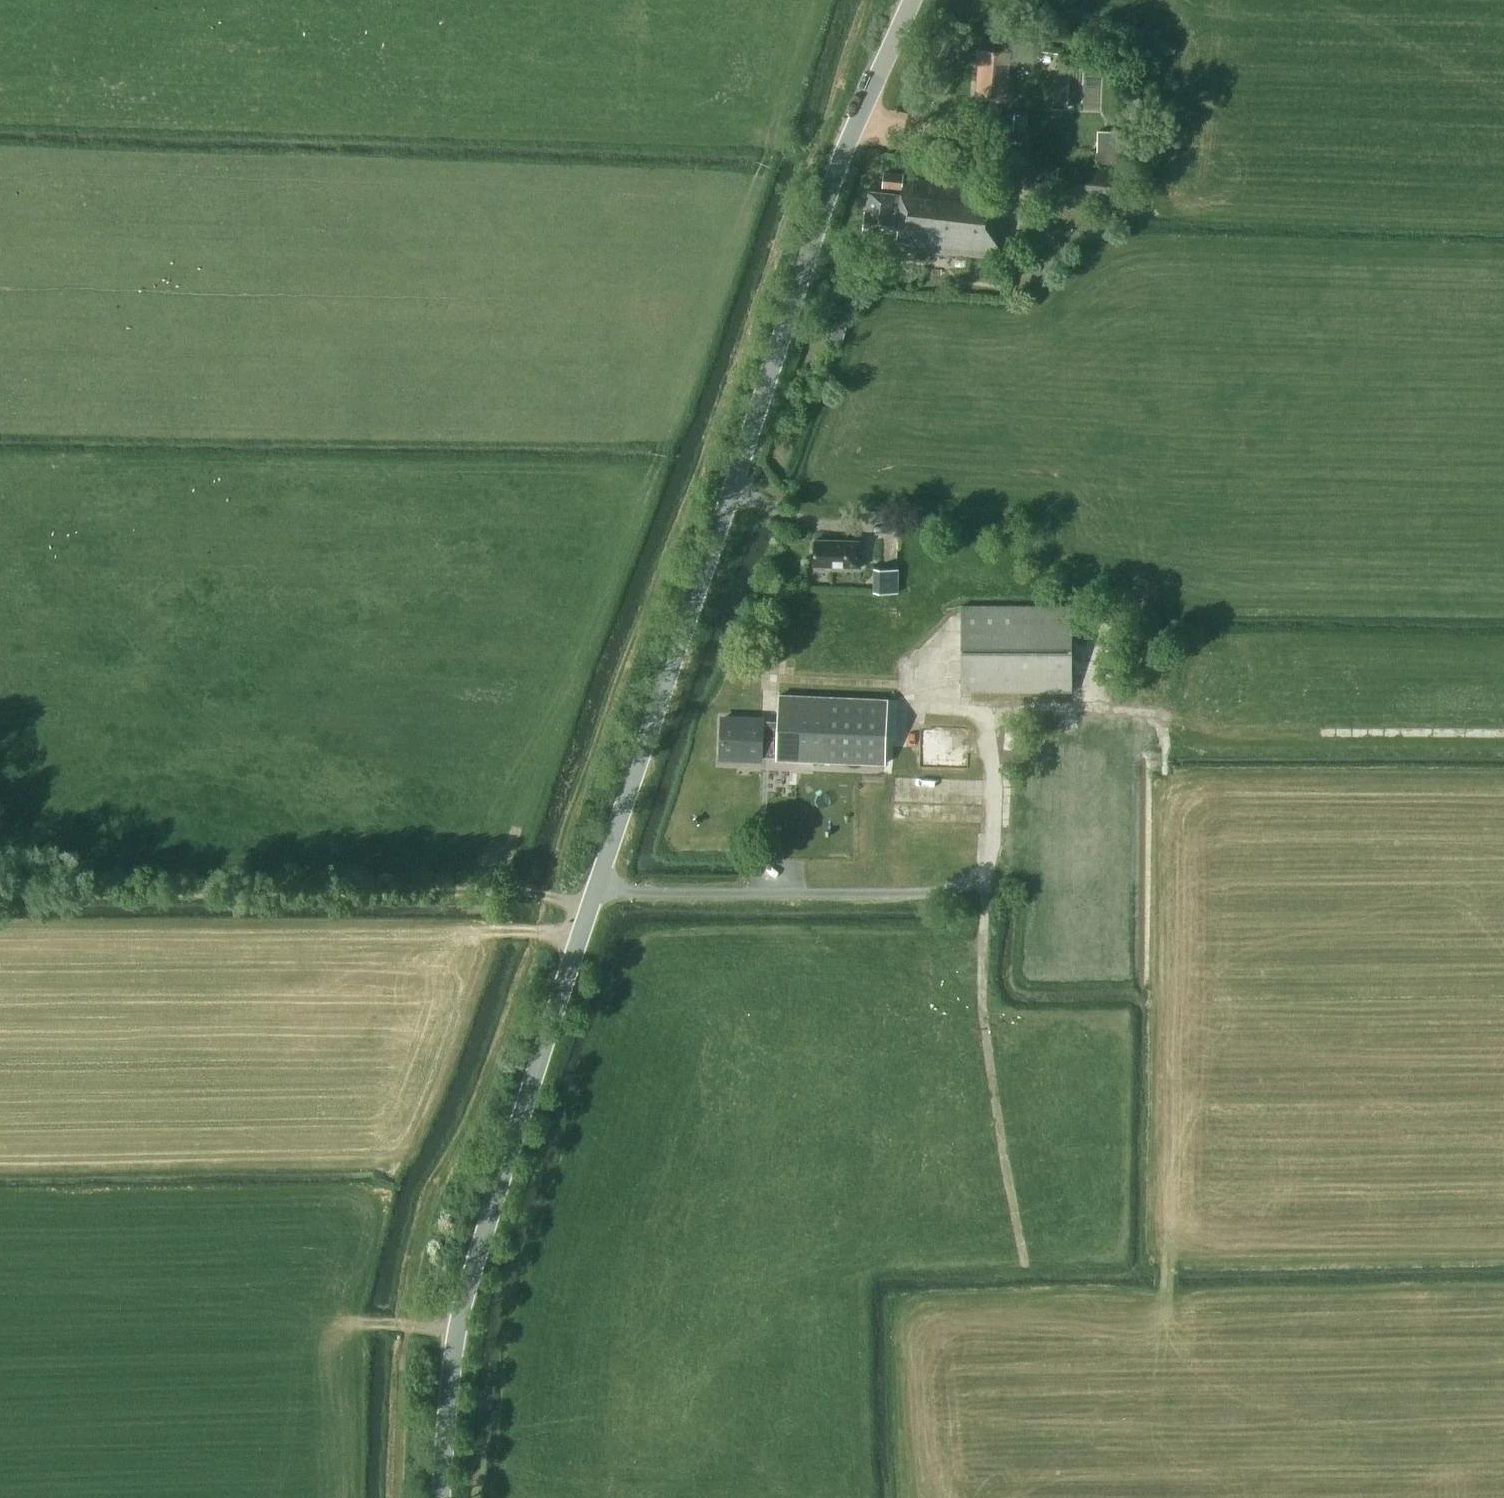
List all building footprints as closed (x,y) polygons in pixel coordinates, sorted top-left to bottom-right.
[(1010,52),(977,50),(976,62),(978,62),(976,94),(1007,96),(1010,52)] [(1105,108),(1105,70),(1057,69),(1057,107),(1105,108)] [(1015,112),(987,110),(986,127),(1014,129),(1015,112)] [(1125,132),(1098,130),(1096,150),(1123,152),(1125,132)] [(1123,170),(1074,166),(1072,195),(1121,198),(1123,170)] [(904,174),(884,172),(882,186),(895,188),(895,193),(869,190),(867,210),(864,210),(862,228),(897,232),(896,242),(913,244),(912,251),(997,258),(1005,188),(903,177),(904,174)] [(848,320),(836,317),(831,337),(842,341),(848,320)] [(860,540),(815,539),(814,566),(859,567),(860,540)] [(899,566),(874,566),(874,591),(899,591),(899,566)] [(1073,691),(1072,603),(963,603),(963,691),(974,691),(974,700),(987,700),(987,691),(1073,691)] [(722,717),(721,757),(761,759),(761,752),(777,753),(777,759),(885,763),(887,699),(779,695),(778,722),(762,721),(762,719),(722,717)]
